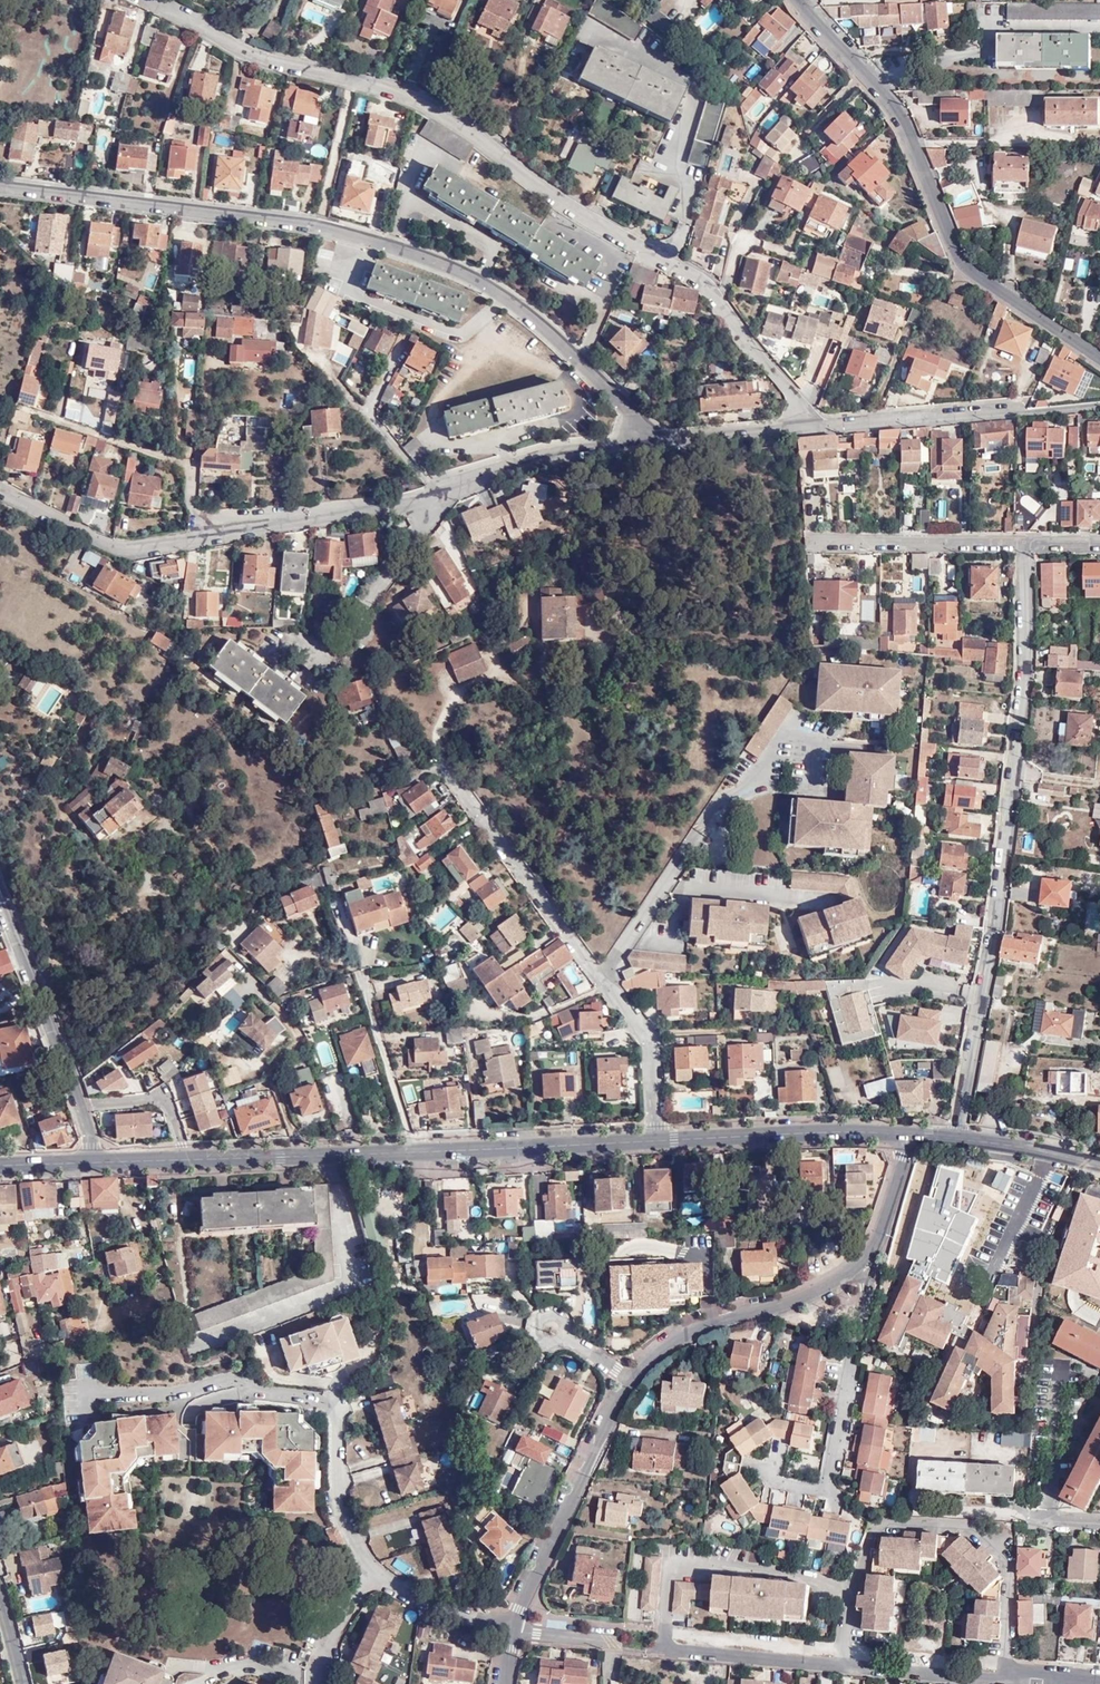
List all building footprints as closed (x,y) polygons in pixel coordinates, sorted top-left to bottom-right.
[(341,0),(319,0),(338,8),(341,0)] [(393,17),(387,15),(393,0),(369,0),(366,7),(371,9),(368,16),(363,28),(364,29),(360,38),(370,42),(374,33),(384,38),(393,17)] [(427,2),(436,7),(436,10),(449,16),(457,0),(428,0),(427,2)] [(503,35),(516,8),(500,0),(487,0),(476,25),(492,33),(494,30),(503,35)] [(552,4),(544,0),(541,7),(533,4),(524,20),(532,24),(529,32),(539,36),(541,34),(557,41),(567,20),(548,12),(552,4)] [(706,9),(713,2),(711,0),(707,0),(702,5),(706,9)] [(642,29),(595,1),(588,15),(635,43),(642,29)] [(931,4),(921,4),(899,5),(902,25),(930,24),(930,32),(938,32),(938,38),(951,37),(949,16),(960,15),(960,3),(931,4)] [(1098,5),(1034,4),(1009,3),(1009,20),(1099,22),(1099,5),(1098,5)] [(571,12),(552,4),(548,12),(567,20),(571,12)] [(795,24),(773,5),(759,22),(766,29),(757,40),(770,51),(780,41),(795,24)] [(880,26),(902,25),(899,5),(876,6),(877,20),(879,20),(880,26)] [(876,6),(851,7),(851,9),(838,9),(839,20),(849,20),(859,20),(860,28),(880,28),(880,26),(879,20),(877,20),(876,6)] [(836,7),(825,8),(833,17),(837,16),(836,7)] [(654,8),(641,21),(669,45),(680,34),(654,8)] [(124,18),(125,13),(115,11),(110,27),(108,27),(100,56),(106,57),(108,49),(112,51),(112,53),(124,56),(134,21),(124,18)] [(397,19),(393,17),(384,38),(388,39),(397,19)] [(859,20),(849,20),(850,29),(860,28),(859,20)] [(262,37),(270,42),(278,26),(270,22),(262,37)] [(157,30),(145,25),(140,42),(152,47),(143,75),(157,80),(159,72),(168,75),(179,42),(156,35),(157,30)] [(278,26),(270,42),(275,44),(283,29),(278,26)] [(750,33),(754,37),(760,31),(755,26),(750,33)] [(750,33),(742,41),(748,46),(755,38),(754,37),(750,33)] [(866,47),(881,46),(881,37),(866,38),(866,47)] [(999,70),(1090,70),(1091,37),(999,37),(999,70)] [(784,43),(780,41),(770,51),(774,55),(784,43)] [(619,62),(592,49),(575,84),(667,128),(683,93),(660,82),(619,62)] [(790,49),(784,56),(798,69),(804,62),(790,49)] [(783,57),(757,86),(772,99),(798,69),(784,56),(783,57)] [(812,64),(780,101),(787,107),(796,96),(798,98),(795,102),(802,108),(820,88),(821,89),(823,87),(818,82),(824,75),(812,64)] [(110,88),(125,92),(130,77),(130,75),(123,73),(121,80),(113,78),(110,88)] [(216,78),(202,75),(201,77),(193,75),(186,107),(209,112),(216,78)] [(829,80),(824,75),(818,82),(823,87),(829,80)] [(130,77),(125,92),(133,94),(138,80),(130,77)] [(260,83),(241,79),(238,89),(246,91),(243,107),(251,108),(250,116),(266,120),(273,91),(259,88),(260,83)] [(286,88),(281,110),(286,111),(287,106),(292,107),(286,138),(296,141),(298,135),(310,138),(312,126),(309,125),(311,118),(316,120),(318,107),(314,106),(316,94),(286,88)] [(741,98),(744,101),(745,99),(751,92),(747,89),(739,97),(741,98)] [(745,99),(751,104),(759,94),(758,93),(754,89),(751,92),(745,99)] [(687,165),(703,170),(723,104),(710,91),(687,165)] [(1038,91),(988,92),(989,105),(1038,105),(1038,91)] [(977,106),(977,92),(913,92),(913,99),(919,99),(919,106),(942,106),(943,127),(958,128),(958,130),(971,130),(971,105),(977,106)] [(744,101),(739,106),(745,112),(751,104),(745,99),(744,101)] [(1099,102),(1048,102),(1048,130),(1099,129),(1099,102)] [(220,112),(217,129),(227,132),(228,126),(230,114),(220,112)] [(834,156),(834,157),(838,161),(860,141),(852,133),(854,131),(848,124),(849,123),(845,119),(848,116),(845,113),(824,134),(833,143),(827,149),(834,156)] [(230,114),(228,126),(227,132),(236,135),(240,116),(230,114)] [(174,134),(177,117),(167,115),(164,133),(174,134)] [(783,115),(778,121),(789,130),(794,123),(783,115)] [(852,133),(860,141),(869,133),(860,124),(858,126),(848,116),(845,119),(849,123),(848,124),(854,131),(852,133)] [(389,132),(392,133),(394,123),(370,117),(367,128),(369,128),(364,148),(384,152),(389,132)] [(474,148),(428,120),(420,133),(465,162),(474,148)] [(36,136),(89,143),(92,132),(79,129),(79,126),(72,125),(71,126),(38,121),(37,127),(26,125),(25,135),(26,135),(24,147),(34,148),(36,136)] [(774,163),(777,164),(784,156),(781,154),(790,144),(795,138),(780,124),(765,140),(772,147),(771,148),(766,155),(774,163)] [(720,143),(728,145),(733,127),(725,125),(720,143)] [(208,130),(199,129),(197,146),(206,147),(208,130)] [(755,148),(761,151),(765,155),(766,155),(771,148),(760,139),(762,135),(756,131),(754,134),(749,145),(755,148)] [(390,139),(392,133),(389,132),(384,152),(393,154),(396,139),(390,139)] [(578,144),(575,150),(582,154),(586,147),(578,144)] [(781,154),(784,156),(785,158),(791,151),(790,150),(793,147),(790,144),(781,154)] [(144,171),(146,150),(118,147),(115,171),(128,173),(128,169),(144,171)] [(166,178),(178,180),(179,171),(192,172),(195,151),(169,147),(166,178)] [(575,150),(568,162),(583,170),(581,173),(591,178),(596,166),(607,172),(615,154),(603,149),(600,155),(586,147),(582,154),(575,150)] [(822,154),(829,161),(834,156),(827,149),(822,154)] [(856,182),(867,194),(872,189),(885,203),(894,194),(882,181),(888,176),(879,167),(883,164),(868,149),(837,178),(846,186),(851,182),(853,184),(856,182)] [(947,160),(946,150),(927,150),(940,185),(956,177),(950,163),(941,166),(939,160),(947,160)] [(283,153),(274,151),(270,190),(282,192),(282,187),(291,188),(292,184),(319,188),(321,167),(310,165),(309,168),(294,166),(293,164),(282,163),(283,153)] [(1030,193),(1031,153),(997,151),(996,192),(1030,193)] [(806,176),(819,167),(809,154),(797,163),(806,176)] [(765,155),(760,164),(771,169),(774,163),(766,155),(765,155)] [(214,190),(238,194),(243,162),(218,158),(214,190)] [(1053,172),(1074,175),(1076,164),(1055,161),(1053,172)] [(583,170),(568,162),(566,168),(580,175),(581,173),(583,170)] [(339,209),(367,214),(373,187),(362,185),(364,176),(365,176),(367,166),(352,163),(350,173),(348,172),(341,196),(339,195),(337,202),(340,202),(339,209)] [(771,169),(768,176),(774,180),(781,166),(777,164),(774,163),(771,169)] [(754,175),(765,181),(768,176),(771,169),(760,164),(754,175)] [(596,268),(435,170),(423,189),(439,199),(437,202),(452,211),(466,220),(468,217),(501,237),(538,260),(537,263),(555,274),(567,281),(569,278),(584,287),(596,268)] [(825,187),(830,189),(834,183),(830,180),(833,176),(828,171),(827,172),(816,183),(825,187)] [(609,176),(602,191),(607,194),(614,179),(609,176)] [(712,177),(700,220),(712,224),(716,225),(717,225),(723,204),(717,202),(721,189),(727,191),(730,191),(733,183),(712,177)] [(620,178),(613,194),(664,220),(678,193),(669,189),(661,203),(643,193),(628,186),(630,183),(620,178)] [(776,190),(773,195),(771,201),(783,207),(790,210),(799,214),(804,204),(809,192),(781,178),(780,180),(776,190)] [(1092,200),(1098,183),(1086,178),(1083,187),(1087,189),(1085,196),(1092,200)] [(954,181),(940,185),(945,199),(958,195),(954,181)] [(821,197),(825,187),(816,183),(814,182),(809,192),(804,204),(814,209),(807,226),(827,236),(831,229),(837,231),(847,209),(821,197)] [(723,204),(727,191),(721,189),(717,202),(723,204)] [(872,189),(867,194),(880,207),(885,203),(872,189)] [(664,220),(613,194),(610,199),(662,225),(664,220)] [(1097,203),(1092,200),(1088,200),(1082,214),(1078,229),(1099,233),(1099,227),(1099,203),(1097,203)] [(768,208),(780,214),(783,207),(771,201),(768,208)] [(972,219),(970,209),(956,212),(958,222),(972,219)] [(789,213),(797,218),(799,214),(790,210),(789,213)] [(39,221),(36,253),(62,256),(66,217),(54,216),(54,221),(50,221),(49,222),(39,221)] [(694,229),(693,232),(696,233),(692,247),(703,250),(711,253),(713,246),(719,248),(725,227),(717,225),(716,225),(712,237),(708,236),(712,224),(700,220),(697,220),(694,229)] [(1050,263),(1059,231),(1025,222),(1016,253),(1050,263)] [(86,255),(96,256),(97,251),(109,252),(110,245),(117,246),(120,227),(90,223),(86,255)] [(840,259),(839,262),(836,268),(831,280),(859,291),(860,286),(855,284),(871,242),(862,238),(865,229),(854,224),(840,259)] [(910,239),(915,242),(927,237),(919,224),(904,235),(910,239)] [(139,246),(166,249),(167,234),(159,233),(159,228),(134,225),(133,239),(140,239),(139,246)] [(29,229),(26,244),(33,245),(36,230),(29,229)] [(899,253),(910,239),(904,235),(899,231),(889,246),(899,253)] [(942,261),(946,260),(935,233),(927,237),(915,242),(942,261)] [(201,245),(182,243),(179,267),(172,267),(172,275),(197,278),(198,269),(203,270),(205,252),(200,252),(201,245)] [(235,249),(235,246),(225,244),(225,248),(214,246),(211,269),(234,272),(234,278),(245,279),(248,251),(240,250),(235,249)] [(267,275),(282,276),(283,274),(301,275),(303,251),(279,249),(277,261),(268,260),(267,275)] [(316,258),(331,262),(333,253),(318,249),(316,258)] [(812,273),(831,280),(836,268),(839,262),(826,258),(826,259),(818,256),(812,273)] [(97,270),(106,270),(107,258),(98,258),(97,270)] [(316,258),(312,273),(329,277),(332,262),(331,262),(316,258)] [(1075,276),(1085,278),(1089,260),(1079,258),(1075,276)] [(740,288),(762,294),(770,266),(748,260),(740,288)] [(706,270),(713,273),(715,264),(707,261),(706,270)] [(658,272),(632,263),(624,281),(642,288),(644,283),(653,286),(658,272)] [(802,270),(783,263),(780,270),(791,274),(786,287),(796,290),(797,287),(802,270)] [(74,272),(75,265),(67,264),(66,266),(59,265),(58,281),(72,294),(72,293),(73,283),(74,272)] [(433,313),(457,323),(466,302),(376,265),(368,287),(390,296),(433,313)] [(86,273),(74,272),(73,283),(85,284),(86,273)] [(127,283),(125,288),(138,294),(139,288),(127,283)] [(316,287),(306,308),(309,309),(327,320),(338,298),(316,287)] [(666,310),(670,293),(662,291),(644,287),(641,305),(644,305),(666,310)] [(698,293),(674,289),(673,293),(669,311),(684,314),(694,316),(698,293)] [(957,307),(961,297),(949,293),(945,303),(957,307)] [(149,309),(152,299),(141,295),(138,305),(149,309)] [(183,313),(197,315),(200,297),(179,295),(177,310),(183,313)] [(996,301),(986,328),(992,330),(1002,305),(996,301)] [(263,314),(280,315),(281,307),(264,305),(263,314)] [(664,316),(666,310),(644,305),(642,312),(664,316)] [(863,332),(891,342),(896,328),(890,326),(896,309),(886,305),(884,312),(871,307),(863,332)] [(327,320),(309,309),(302,345),(329,349),(332,333),(325,332),(327,320)] [(669,311),(666,310),(664,316),(670,317),(670,321),(682,323),(684,314),(669,311)] [(851,310),(843,331),(848,333),(857,313),(851,310)] [(921,313),(911,310),(906,322),(915,326),(921,313)] [(781,341),(784,331),(785,326),(794,329),(797,320),(769,312),(762,334),(781,341)] [(791,340),(801,343),(804,335),(814,338),(817,326),(827,329),(831,317),(831,315),(821,312),(820,316),(810,313),(808,320),(798,317),(797,320),(794,329),(793,334),(791,340)] [(184,327),(183,337),(192,338),(192,335),(203,335),(204,317),(173,315),(172,327),(184,327)] [(232,334),(252,335),(252,339),(257,339),(257,337),(261,337),(261,334),(266,334),(267,320),(233,317),(233,319),(232,334)] [(831,317),(827,329),(835,333),(838,327),(840,320),(831,317)] [(216,338),(231,339),(232,334),(233,319),(218,318),(216,338)] [(838,327),(836,333),(847,337),(848,333),(843,331),(846,323),(841,321),(838,327)] [(995,348),(1018,356),(1028,332),(1004,323),(995,348)] [(362,339),(365,334),(349,325),(345,330),(356,336),(362,339)] [(622,368),(636,355),(631,349),(639,340),(631,332),(623,325),(606,341),(613,349),(608,354),(622,368)] [(784,331),(793,334),(794,329),(785,326),(784,331)] [(391,339),(392,336),(376,328),(364,348),(382,357),(392,340),(391,339)] [(631,349),(636,355),(647,344),(634,330),(631,332),(639,340),(631,349)] [(130,332),(128,338),(126,345),(143,349),(147,337),(130,332)] [(417,345),(420,339),(412,335),(405,348),(409,357),(405,365),(424,376),(435,357),(417,345)] [(801,343),(811,346),(814,338),(804,335),(801,343)] [(352,343),(358,347),(362,339),(356,336),(352,343)] [(35,340),(18,403),(34,408),(42,380),(34,378),(40,356),(39,356),(43,342),(35,340)] [(228,364),(231,364),(240,364),(240,361),(268,363),(269,360),(274,360),(274,354),(275,343),(242,340),(241,348),(229,347),(228,364)] [(853,351),(845,374),(856,378),(851,391),(863,395),(875,362),(886,366),(890,357),(886,351),(878,348),(877,348),(874,358),(864,355),(867,346),(851,340),(848,349),(853,351)] [(827,349),(835,353),(839,345),(832,341),(827,349)] [(274,354),(284,355),(285,343),(275,343),(274,354)] [(93,377),(116,381),(123,352),(90,345),(86,368),(95,370),(93,377)] [(1067,359),(1070,352),(1062,346),(1056,358),(1053,357),(1042,381),(1071,394),(1083,366),(1067,359)] [(907,347),(901,361),(912,365),(904,386),(926,395),(934,374),(936,370),(947,374),(951,363),(939,359),(938,363),(916,355),(917,351),(907,347)] [(1034,363),(1042,366),(1047,352),(1040,348),(1034,363)] [(240,370),(268,372),(268,363),(240,361),(240,364),(231,364),(231,366),(240,367),(240,370)] [(655,369),(656,378),(672,371),(668,364),(655,369)] [(936,370),(934,374),(945,378),(947,374),(936,370)] [(390,380),(379,401),(388,406),(402,377),(397,374),(391,381),(390,380)] [(159,394),(161,382),(153,380),(153,384),(137,381),(133,401),(134,401),(132,409),(145,412),(146,405),(160,408),(163,395),(159,394)] [(699,413),(759,408),(758,386),(751,386),(751,383),(697,388),(699,413)] [(444,416),(450,438),(476,431),(514,421),(515,425),(532,420),(548,416),(547,412),(564,408),(558,386),(444,416)] [(119,394),(110,392),(104,422),(113,424),(119,394)] [(338,411),(311,414),(312,428),(303,428),(304,439),(327,438),(327,434),(340,433),(338,411)] [(32,416),(20,412),(18,421),(29,425),(32,416)] [(186,434),(197,435),(198,414),(187,414),(186,434)] [(247,430),(270,432),(271,420),(248,417),(247,430)] [(1006,421),(968,425),(968,431),(972,432),(971,445),(983,446),(983,449),(985,451),(999,452),(1002,449),(1002,446),(1011,447),(1011,426),(1006,426),(1006,421)] [(1040,464),(1040,458),(1040,452),(1054,452),(1054,458),(1065,458),(1066,431),(1049,431),(1049,425),(1034,424),(1034,430),(1028,430),(1027,464),(1040,464)] [(1099,453),(1099,426),(1084,426),(1083,447),(1090,447),(1090,454),(1099,453)] [(1078,451),(1078,427),(1070,427),(1069,450),(1078,451)] [(930,428),(916,430),(916,437),(929,437),(929,435),(930,428)] [(252,452),(269,453),(270,432),(247,430),(246,445),(235,444),(235,448),(217,447),(216,452),(209,450),(202,457),(200,470),(231,472),(231,470),(251,471),(252,452)] [(81,438),(56,431),(51,449),(77,457),(81,438)] [(867,434),(862,435),(862,445),(879,445),(879,449),(899,449),(899,443),(899,431),(879,433),(879,440),(867,440),(867,434)] [(862,435),(853,436),(853,450),(862,449),(862,445),(862,435)] [(929,435),(929,437),(929,476),(936,476),(936,483),(959,483),(959,445),(948,445),(948,435),(929,435)] [(99,439),(89,436),(86,446),(96,450),(99,439)] [(834,437),(796,441),(798,455),(835,452),(834,437)] [(402,448),(416,464),(426,456),(412,438),(402,448)] [(43,445),(19,439),(15,456),(10,455),(6,467),(35,473),(43,445)] [(920,443),(899,443),(899,449),(899,464),(920,464),(920,443)] [(853,450),(846,451),(846,460),(862,459),(862,449),(853,450)] [(835,452),(798,455),(799,468),(812,467),(813,479),(837,477),(835,452)] [(93,458),(88,475),(93,476),(87,497),(102,502),(103,498),(112,501),(118,481),(108,478),(113,464),(93,458)] [(119,503),(150,508),(152,496),(158,497),(161,479),(133,475),(132,474),(135,460),(127,459),(123,481),(131,482),(130,489),(122,488),(119,503)] [(508,539),(539,527),(546,486),(529,483),(519,487),(522,496),(488,508),(479,506),(458,514),(468,543),(504,530),(508,539)] [(68,511),(76,514),(81,499),(72,496),(68,511)] [(150,508),(159,509),(161,497),(158,497),(152,496),(150,508)] [(1075,501),(1062,501),(1061,526),(1075,526),(1075,501)] [(1079,502),(1079,531),(1090,531),(1091,520),(1099,520),(1099,502),(1079,502)] [(928,526),(929,511),(920,511),(920,526),(928,526)] [(1005,519),(1005,532),(1013,532),(1014,512),(1007,512),(1007,519),(1005,519)] [(348,533),(344,533),(341,569),(352,568),(352,560),(375,558),(375,544),(382,543),(381,529),(371,530),(372,535),(348,537),(348,533)] [(340,576),(341,569),(340,569),(342,544),(317,542),(315,564),(334,566),(333,574),(332,581),(340,581),(340,576)] [(465,583),(443,549),(427,560),(455,605),(468,597),(461,585),(465,583)] [(303,594),(306,557),(284,555),(281,592),(303,594)] [(929,559),(929,555),(911,555),(911,573),(920,573),(920,571),(929,571),(929,559)] [(96,567),(100,570),(103,565),(106,560),(102,557),(96,567)] [(245,557),(242,585),(266,587),(274,588),(275,569),(267,569),(268,559),(245,557)] [(376,565),(375,558),(352,560),(352,568),(376,565)] [(177,577),(184,576),(184,568),(183,559),(150,564),(152,574),(158,573),(160,583),(177,579),(177,577)] [(939,559),(929,559),(929,571),(929,576),(939,576),(939,559)] [(184,591),(192,592),(194,592),(197,565),(188,564),(184,591)] [(315,573),(333,574),(334,566),(315,564),(315,573)] [(86,584),(91,587),(92,584),(123,603),(128,595),(134,599),(140,588),(103,565),(100,570),(96,567),(86,584)] [(1066,565),(1043,565),(1043,600),(1066,600),(1066,565)] [(1086,565),(1086,598),(1099,598),(1099,565),(1086,565)] [(994,600),(995,570),(971,569),(969,599),(994,600)] [(426,580),(424,581),(433,595),(435,594),(426,580)] [(433,595),(424,581),(410,590),(413,595),(410,598),(405,600),(391,609),(404,630),(415,623),(413,621),(423,614),(431,609),(426,601),(433,595)] [(813,612),(848,613),(849,598),(857,598),(857,583),(814,581),(813,612)] [(598,584),(590,587),(591,591),(570,597),(558,597),(557,588),(539,588),(540,641),(572,640),(572,608),(603,599),(598,584)] [(266,587),(242,585),(242,592),(265,594),(266,587)] [(216,619),(217,595),(195,595),(194,618),(216,619)] [(957,597),(935,597),(935,605),(934,605),(933,634),(944,635),(944,637),(955,638),(957,597)] [(885,615),(878,616),(878,644),(877,653),(894,654),(894,645),(901,645),(901,642),(907,642),(907,636),(914,636),(914,607),(894,607),(894,638),(893,638),(893,644),(885,644),(885,637),(880,637),(881,634),(885,634),(885,615)] [(427,620),(423,614),(413,621),(415,623),(404,630),(406,633),(427,620)] [(314,621),(315,628),(323,628),(329,621),(325,617),(314,621)] [(242,621),(227,619),(226,627),(241,629),(242,621)] [(274,621),(274,629),(285,629),(285,621),(274,621)] [(462,640),(473,636),(468,629),(458,633),(462,640)] [(149,642),(163,651),(170,641),(156,632),(149,642)] [(446,638),(450,645),(462,640),(458,633),(457,633),(446,638)] [(516,649),(532,643),(529,635),(513,642),(516,649)] [(960,638),(960,650),(960,659),(944,657),(944,663),(970,666),(970,660),(982,661),(981,672),(984,673),(1002,674),(1005,645),(989,644),(988,651),(984,651),(984,643),(985,641),(960,638)] [(245,652),(230,640),(209,667),(216,672),(214,675),(238,693),(240,691),(253,701),(251,704),(275,722),(277,719),(285,725),(305,698),(289,686),(292,684),(285,678),(283,681),(252,658),(254,654),(247,649),(245,652)] [(487,671),(475,645),(448,657),(459,683),(487,671)] [(918,656),(927,656),(927,649),(927,647),(918,646),(918,656)] [(927,649),(927,656),(944,657),(960,659),(960,650),(927,649)] [(1050,656),(1049,669),(1076,671),(1076,668),(1076,662),(1067,661),(1067,658),(1050,656)] [(1076,660),(1076,662),(1076,668),(1094,670),(1099,671),(1099,662),(1076,660)] [(31,666),(26,673),(35,679),(40,682),(45,675),(31,666)] [(844,716),(849,717),(883,720),(893,720),(898,676),(817,668),(813,714),(844,716)] [(1081,698),(1083,674),(1059,672),(1057,696),(1081,698)] [(35,679),(26,673),(18,687),(27,692),(35,679)] [(984,673),(983,681),(1002,683),(1002,674),(984,673)] [(341,709),(370,698),(363,680),(335,691),(341,709)] [(777,696),(742,749),(756,758),(791,705),(777,696)] [(953,720),(951,743),(979,746),(980,736),(982,723),(983,706),(959,703),(958,721),(953,720)] [(1066,745),(1090,747),(1094,717),(1069,714),(1066,745)] [(883,720),(849,717),(848,722),(882,726),(883,720)] [(388,737),(397,759),(406,755),(398,734),(388,737)] [(933,757),(934,745),(925,744),(919,743),(916,776),(923,777),(925,757),(933,757)] [(786,845),(822,848),(856,851),(867,852),(871,807),(884,808),(885,791),(890,792),(893,756),(847,753),(844,788),(842,804),(820,802),(789,800),(786,845)] [(946,777),(976,780),(977,761),(978,757),(949,754),(946,777)] [(10,763),(4,756),(0,759),(0,771),(10,763)] [(128,769),(109,759),(108,760),(101,756),(90,777),(83,787),(85,788),(73,798),(74,800),(67,806),(99,843),(147,803),(136,793),(122,778),(128,769)] [(977,761),(976,780),(983,781),(985,762),(977,761)] [(1042,770),(1040,783),(1061,785),(1061,778),(1059,777),(1060,772),(1042,770)] [(921,801),(924,777),(923,777),(916,776),(914,800),(921,801)] [(422,811),(426,816),(437,809),(420,783),(398,790),(400,797),(396,800),(402,808),(400,810),(408,821),(422,811)] [(1066,787),(1054,785),(1054,786),(1041,785),(1040,793),(1065,796),(1066,787)] [(943,806),(972,809),(974,790),(975,789),(945,786),(943,806)] [(974,790),(972,809),(979,810),(981,791),(974,790)] [(387,792),(382,794),(383,798),(385,809),(391,807),(387,792)] [(321,795),(311,798),(329,859),(340,855),(321,795)] [(361,821),(386,813),(385,809),(383,798),(367,803),(369,809),(367,810),(367,809),(358,811),(361,821)] [(914,803),(912,826),(919,826),(922,804),(914,803)] [(454,827),(459,823),(447,807),(442,811),(454,827)] [(959,818),(960,809),(946,808),(943,833),(977,837),(980,817),(970,816),(969,819),(959,818)] [(454,827),(442,811),(421,826),(432,843),(454,827)] [(405,867),(415,863),(419,860),(406,841),(419,832),(414,825),(396,838),(400,855),(397,857),(405,867)] [(908,867),(921,868),(922,845),(910,844),(908,867)] [(938,867),(964,870),(966,861),(959,861),(960,848),(940,845),(938,867)] [(476,870),(459,848),(442,860),(459,883),(476,870)] [(856,851),(822,848),(821,855),(855,857),(856,851)] [(433,863),(436,861),(430,853),(427,855),(433,863)] [(417,876),(421,872),(426,879),(438,870),(427,855),(426,856),(419,861),(418,862),(411,867),(405,868),(409,879),(417,876)] [(418,862),(419,861),(419,860),(415,863),(405,867),(405,868),(411,867),(418,862)] [(919,883),(921,868),(908,867),(907,882),(919,883)] [(324,889),(318,871),(296,882),(299,893),(280,899),(286,918),(318,909),(314,892),(324,889)] [(852,878),(794,872),(792,890),(841,894),(842,896),(856,892),(852,878)] [(938,897),(951,899),(952,896),(961,897),(964,896),(965,888),(963,886),(964,877),(941,874),(938,897)] [(1040,904),(1068,908),(1071,883),(1044,879),(1040,904)] [(504,898),(492,881),(474,893),(487,911),(504,898)] [(463,884),(446,896),(449,900),(466,887),(463,884)] [(346,906),(361,901),(357,890),(342,896),(346,906)] [(379,895),(361,901),(346,906),(356,936),(372,931),(372,930),(370,925),(386,919),(388,924),(388,926),(406,920),(397,892),(380,898),(379,895)] [(856,892),(842,896),(845,906),(859,901),(856,892)] [(713,943),(729,945),(746,946),(765,948),(769,907),(714,902),(692,899),(688,936),(695,936),(694,944),(712,945),(713,943)] [(859,901),(845,906),(841,907),(841,909),(825,914),(817,917),(816,915),(798,921),(811,961),(873,942),(859,901)] [(519,921),(513,913),(494,927),(496,929),(488,935),(501,954),(523,938),(513,925),(519,921)] [(258,925),(277,946),(285,937),(266,917),(258,925)] [(372,930),(388,924),(386,919),(370,925),(372,930)] [(528,935),(519,921),(513,925),(523,938),(528,935)] [(468,923),(459,931),(471,945),(480,937),(468,923)] [(280,949),(277,946),(258,925),(238,945),(242,948),(238,952),(243,957),(246,953),(266,973),(271,968),(266,963),(271,958),(280,949)] [(964,958),(972,927),(955,925),(952,936),(946,935),(945,937),(909,929),(902,938),(905,940),(900,946),(898,946),(883,967),(901,980),(914,962),(917,957),(924,956),(928,957),(962,966),(964,958)] [(1042,936),(1005,931),(1000,958),(1038,965),(1042,936)] [(572,959),(557,937),(544,946),(546,950),(541,954),(544,957),(553,971),(572,959)] [(6,945),(0,948),(0,975),(16,969),(6,945)] [(498,968),(492,958),(472,972),(483,988),(484,988),(498,1008),(508,1002),(515,1011),(529,1002),(518,986),(522,983),(517,975),(522,972),(544,957),(541,954),(539,950),(525,959),(503,974),(498,968)] [(631,950),(627,957),(631,966),(637,967),(631,950)] [(684,955),(631,950),(637,967),(649,968),(682,972),(684,955)] [(508,961),(498,968),(503,974),(525,959),(520,951),(507,959),(508,961)] [(221,954),(179,998),(183,1002),(194,992),(194,991),(196,988),(210,1005),(218,998),(213,992),(232,976),(236,972),(231,966),(232,965),(228,960),(221,954)] [(538,981),(553,971),(544,957),(522,972),(538,996),(545,991),(538,981)] [(276,963),(271,958),(266,963),(271,968),(276,963)] [(455,964),(439,970),(445,986),(460,981),(455,964)] [(621,972),(623,982),(635,975),(631,966),(621,972)] [(658,982),(656,972),(642,973),(643,988),(652,988),(652,983),(658,982)] [(570,999),(577,996),(562,973),(556,976),(570,999)] [(1006,976),(997,974),(993,996),(1001,998),(1006,976)] [(265,985),(276,996),(287,986),(275,975),(265,985)] [(417,1000),(418,1004),(429,1001),(423,980),(394,990),(395,994),(387,996),(393,1017),(402,1015),(400,1009),(398,1002),(407,1000),(408,1002),(417,1000)] [(766,987),(789,989),(789,993),(791,994),(793,1001),(798,1000),(796,993),(793,982),(767,980),(766,987)] [(823,982),(826,991),(842,1046),(879,1035),(871,1008),(863,980),(823,982)] [(871,1008),(872,1008),(864,981),(863,980),(871,1008)] [(460,981),(445,986),(449,997),(464,991),(460,981)] [(793,982),(796,993),(826,991),(823,982),(793,982)] [(342,984),(318,992),(320,999),(308,1003),(314,1023),(326,1019),(324,1012),(348,1005),(342,984)] [(661,996),(661,1001),(661,1006),(674,1006),(675,1008),(692,1008),(691,986),(655,987),(654,996),(661,996)] [(732,1021),(753,1022),(753,1012),(770,1013),(772,991),(734,989),(732,1021)] [(548,1008),(553,1005),(548,997),(543,1001),(548,1008)] [(400,1009),(418,1004),(417,1000),(408,1002),(407,1000),(398,1002),(400,1009)] [(1032,1033),(1080,1040),(1085,1012),(1053,1007),(1054,1004),(1040,1001),(1040,1005),(1037,1004),(1032,1033)] [(600,1013),(590,1014),(583,1014),(583,1008),(577,1008),(576,1006),(557,1015),(562,1026),(556,1029),(561,1041),(578,1033),(600,1033),(600,1013)] [(873,1013),(872,1008),(871,1008),(879,1035),(879,1034),(876,1022),(873,1013)] [(876,1022),(888,1018),(886,1010),(873,1013),(876,1022)] [(250,1014),(238,1029),(248,1037),(256,1044),(265,1050),(276,1035),(285,1029),(274,1016),(263,1025),(250,1014)] [(930,1015),(928,1023),(938,1024),(939,1016),(930,1015)] [(879,1035),(888,1064),(899,1061),(888,1018),(876,1022),(879,1034),(879,1035)] [(938,1024),(928,1023),(901,1018),(897,1039),(930,1045),(931,1042),(932,1038),(936,1039),(938,1024)] [(128,1070),(155,1052),(148,1040),(167,1026),(159,1019),(116,1053),(128,1070)] [(944,1026),(938,1024),(936,1039),(942,1040),(944,1026)] [(0,1032),(0,1054),(1,1056),(0,1057),(0,1072),(1,1077),(22,1072),(21,1067),(32,1064),(24,1027),(0,1032)] [(459,1027),(444,1028),(446,1044),(462,1041),(459,1027)] [(364,1028),(346,1033),(347,1036),(340,1037),(348,1066),(359,1062),(364,1078),(377,1074),(364,1028)] [(750,1043),(772,1042),(771,1033),(750,1034),(750,1043)] [(714,1036),(692,1037),(693,1047),(674,1048),(675,1081),(691,1081),(690,1069),(707,1069),(706,1049),(715,1049),(714,1036)] [(248,1037),(247,1040),(255,1046),(256,1044),(248,1037)] [(412,1039),(413,1054),(413,1062),(428,1062),(428,1067),(444,1067),(444,1054),(437,1054),(436,1039),(412,1039)] [(488,1043),(475,1045),(476,1057),(484,1056),(486,1071),(481,1072),(484,1086),(502,1083),(503,1089),(517,1086),(509,1046),(489,1050),(488,1043)] [(991,1093),(1000,1045),(986,1043),(977,1090),(991,1093)] [(330,1046),(320,1046),(320,1062),(330,1061),(330,1046)] [(762,1070),(761,1046),(727,1047),(728,1087),(741,1087),(741,1080),(753,1080),(753,1070),(762,1070)] [(133,1077),(153,1064),(154,1065),(162,1061),(155,1052),(128,1070),(133,1077)] [(413,1062),(413,1054),(409,1054),(409,1067),(428,1067),(428,1062),(413,1062)] [(161,1078),(164,1081),(176,1070),(177,1069),(168,1060),(159,1068),(165,1074),(161,1078)] [(604,1099),(618,1099),(616,1071),(624,1071),(623,1060),(595,1061),(596,1093),(604,1093),(604,1099)] [(888,1064),(900,1107),(921,1107),(921,1102),(927,1102),(927,1084),(917,1084),(918,1083),(906,1083),(901,1069),(907,1067),(905,1061),(899,1061),(888,1064)] [(945,1078),(946,1065),(935,1065),(935,1078),(945,1078)] [(95,1083),(105,1098),(126,1084),(116,1069),(95,1083)] [(307,1069),(292,1073),(293,1078),(289,1078),(292,1086),(298,1085),(299,1089),(293,1091),(294,1096),(290,1097),(293,1107),(297,1106),(301,1117),(320,1110),(307,1069)] [(818,1103),(817,1089),(815,1089),(814,1072),(784,1072),(784,1088),(778,1089),(779,1104),(818,1103)] [(1056,1095),(1085,1096),(1086,1074),(1057,1073),(1056,1095)] [(201,1074),(181,1081),(187,1098),(207,1092),(201,1074)] [(572,1099),(571,1075),(540,1076),(541,1100),(572,1099)] [(865,1099),(891,1092),(888,1079),(862,1085),(865,1099)] [(445,1084),(446,1090),(457,1089),(457,1082),(445,1084)] [(408,1088),(399,1090),(403,1103),(412,1101),(408,1088)] [(266,1089),(255,1092),(256,1098),(250,1100),(251,1105),(270,1100),(266,1089)] [(457,1089),(446,1090),(425,1093),(426,1104),(427,1104),(428,1116),(462,1111),(459,1091),(458,1091),(457,1089)] [(256,1098),(255,1092),(238,1097),(242,1108),(233,1111),(242,1135),(277,1124),(270,1100),(251,1105),(250,1100),(256,1098)] [(18,1121),(10,1096),(0,1100),(0,1127),(18,1121)] [(35,1099),(22,1102),(25,1114),(38,1111),(35,1099)] [(480,1101),(471,1102),(474,1118),(482,1117),(480,1101)] [(1086,1106),(1087,1118),(1098,1118),(1098,1134),(1099,1134),(1099,1106),(1086,1106)] [(198,1132),(218,1126),(213,1109),(193,1115),(198,1132)] [(148,1114),(131,1115),(132,1137),(132,1138),(150,1137),(148,1114)] [(131,1115),(113,1116),(114,1138),(132,1137),(131,1115)] [(55,1144),(57,1147),(70,1143),(69,1138),(65,1139),(58,1118),(36,1125),(45,1148),(55,1144)] [(926,1162),(916,1159),(904,1198),(928,1202),(929,1180),(922,1178),(926,1162)] [(821,1163),(799,1164),(800,1202),(822,1201),(821,1163)] [(696,1189),(706,1189),(705,1164),(683,1165),(683,1193),(696,1192),(696,1189)] [(862,1175),(870,1174),(871,1166),(844,1165),(844,1174),(843,1174),(843,1199),(862,1199),(862,1180),(862,1175)] [(759,1167),(743,1168),(743,1190),(747,1190),(748,1216),(773,1215),(772,1176),(760,1176),(759,1167)] [(668,1172),(643,1173),(644,1212),(669,1212),(668,1172)] [(156,1188),(155,1178),(145,1178),(146,1185),(146,1189),(156,1188)] [(82,1187),(86,1212),(118,1210),(116,1180),(81,1182),(82,1187)] [(621,1181),(593,1182),(594,1212),(622,1212),(621,1181)] [(982,1181),(934,1181),(934,1205),(945,1205),(945,1214),(970,1214),(970,1206),(981,1206),(982,1181)] [(78,1182),(67,1183),(69,1198),(79,1198),(80,1208),(79,1209),(80,1214),(86,1212),(82,1187),(78,1187),(78,1182)] [(52,1184),(19,1186),(22,1212),(24,1223),(33,1222),(33,1221),(32,1212),(52,1210),(54,1210),(52,1184)] [(326,1185),(309,1186),(309,1193),(298,1194),(297,1190),(284,1190),(272,1191),(272,1193),(235,1194),(225,1194),(209,1195),(209,1199),(197,1199),(198,1229),(197,1228),(197,1232),(311,1225),(313,1269),(192,1314),(197,1330),(332,1280),(326,1185)] [(566,1185),(548,1185),(548,1201),(545,1201),(545,1221),(565,1220),(565,1205),(566,1205),(566,1185)] [(16,1226),(16,1223),(24,1223),(22,1212),(15,1212),(15,1187),(0,1188),(0,1227),(16,1226)] [(521,1189),(492,1189),(492,1207),(496,1207),(497,1216),(519,1216),(519,1207),(522,1207),(521,1189)] [(446,1221),(446,1220),(458,1220),(466,1220),(464,1202),(471,1202),(470,1193),(443,1194),(444,1211),(445,1211),(446,1221)] [(79,1198),(69,1198),(70,1209),(79,1209),(80,1208),(79,1198)] [(53,1219),(52,1210),(32,1212),(33,1221),(53,1219)] [(1083,1304),(1099,1271),(1099,1266),(1099,1264),(1099,1225),(1079,1215),(1066,1241),(1051,1298),(1075,1312),(1080,1303),(1083,1304)] [(734,1232),(733,1217),(721,1218),(721,1222),(721,1232),(724,1232),(733,1232),(734,1232)] [(458,1220),(446,1220),(446,1229),(458,1228),(458,1220)] [(704,1227),(704,1233),(711,1233),(721,1232),(721,1222),(713,1223),(712,1223),(707,1224),(704,1227)] [(646,1224),(633,1224),(634,1238),(646,1238),(646,1224)] [(553,1226),(533,1227),(534,1242),(551,1241),(551,1233),(553,1233),(553,1226)] [(534,1242),(533,1227),(522,1227),(523,1242),(534,1242)] [(443,1230),(433,1230),(433,1245),(443,1244),(443,1230)] [(721,1232),(711,1233),(712,1247),(724,1247),(724,1232),(721,1232)] [(733,1248),(733,1232),(724,1232),(724,1247),(724,1248),(733,1248)] [(515,1242),(506,1242),(506,1258),(516,1258),(515,1242)] [(774,1242),(762,1243),(762,1253),(741,1253),(742,1276),(772,1275),(772,1265),(775,1265),(774,1242)] [(541,1244),(530,1244),(530,1252),(541,1252),(541,1244)] [(699,1246),(674,1246),(675,1279),(699,1278),(699,1246)] [(131,1248),(102,1255),(104,1267),(112,1265),(115,1275),(135,1270),(131,1248)] [(39,1251),(29,1252),(32,1276),(57,1270),(66,1269),(64,1255),(40,1260),(39,1251)] [(471,1254),(463,1254),(463,1262),(464,1279),(503,1278),(502,1256),(471,1257),(471,1254)] [(581,1254),(561,1254),(561,1261),(535,1262),(535,1288),(574,1286),(574,1272),(582,1272),(581,1254)] [(923,1263),(928,1268),(933,1263),(927,1259),(923,1263)] [(425,1260),(425,1261),(425,1277),(426,1281),(437,1281),(450,1280),(450,1284),(463,1284),(463,1262),(450,1263),(450,1260),(436,1260),(425,1260)] [(414,1261),(414,1264),(418,1278),(425,1277),(425,1261),(414,1261)] [(2,1271),(5,1282),(28,1276),(26,1265),(2,1271)] [(72,1298),(66,1269),(57,1270),(63,1300),(72,1298)] [(57,1270),(32,1276),(37,1303),(50,1301),(52,1308),(64,1305),(63,1300),(57,1270)] [(909,1328),(945,1345),(951,1333),(972,1343),(967,1353),(962,1351),(936,1405),(952,1412),(967,1380),(971,1382),(975,1373),(978,1368),(982,1371),(983,1370),(991,1376),(995,1370),(999,1373),(998,1414),(1015,1414),(1015,1364),(1018,1360),(1026,1361),(1032,1309),(1024,1308),(1020,1308),(1022,1296),(1033,1297),(1035,1275),(1021,1274),(1020,1288),(998,1286),(988,1308),(997,1312),(984,1339),(975,1332),(976,1329),(966,1324),(969,1317),(958,1312),(960,1308),(948,1302),(946,1306),(924,1296),(926,1292),(921,1290),(924,1283),(910,1276),(879,1340),(893,1347),(894,1345),(896,1341),(901,1343),(906,1332),(907,1332),(909,1328)] [(28,1276),(5,1282),(14,1319),(23,1316),(17,1290),(21,1290),(23,1299),(35,1297),(31,1276),(28,1276)] [(630,1278),(608,1279),(611,1327),(633,1326),(630,1278)] [(1033,1297),(1022,1296),(1020,1308),(1024,1308),(1025,1300),(1033,1301),(1033,1297)] [(493,1314),(466,1325),(475,1353),(507,1342),(501,1323),(497,1325),(493,1314)] [(23,1316),(14,1319),(19,1340),(28,1338),(23,1316)] [(62,1338),(71,1337),(69,1329),(67,1319),(58,1321),(62,1338)] [(343,1320),(278,1342),(288,1372),(304,1367),(306,1375),(355,1359),(343,1320)] [(1067,1322),(1055,1346),(1099,1368),(1099,1338),(1067,1322)] [(69,1329),(71,1337),(84,1332),(82,1324),(69,1329)] [(907,1332),(943,1349),(945,1345),(909,1328),(907,1332)] [(701,1346),(729,1339),(726,1331),(699,1337),(701,1346)] [(844,1336),(834,1332),(832,1338),(841,1342),(844,1336)] [(762,1343),(754,1342),(753,1346),(746,1345),(736,1343),(731,1368),(749,1371),(750,1366),(757,1368),(762,1343)] [(802,1344),(798,1366),(825,1371),(827,1363),(821,1362),(823,1349),(802,1344)] [(936,1405),(962,1351),(958,1349),(932,1403),(936,1405)] [(445,1364),(449,1376),(462,1371),(458,1360),(445,1364)] [(794,1384),(814,1389),(815,1383),(816,1377),(822,1378),(823,1378),(825,1371),(798,1366),(788,1364),(785,1383),(794,1384)] [(867,1395),(893,1400),(894,1400),(896,1392),(890,1390),(892,1378),(871,1374),(869,1381),(867,1395)] [(554,1406),(548,1402),(543,1400),(536,1416),(547,1421),(551,1412),(572,1423),(586,1396),(578,1392),(580,1387),(560,1377),(554,1389),(561,1392),(554,1406)] [(691,1380),(678,1379),(674,1378),(674,1384),(663,1383),(662,1410),(676,1411),(677,1407),(677,1404),(695,1406),(703,1406),(705,1385),(691,1384),(691,1380)] [(507,1390),(485,1380),(479,1392),(486,1395),(477,1414),(498,1424),(511,1397),(504,1394),(507,1390)] [(0,1388),(0,1417),(27,1407),(17,1382),(0,1388)] [(717,1386),(722,1394),(725,1384),(717,1382),(717,1386)] [(788,1411),(809,1415),(813,1396),(821,1398),(823,1390),(821,1390),(815,1389),(814,1389),(794,1384),(785,1383),(783,1382),(779,1402),(789,1404),(788,1411)] [(554,1389),(548,1402),(554,1406),(561,1392),(554,1389)] [(393,1401),(398,1400),(396,1390),(369,1398),(372,1408),(374,1407),(376,1412),(373,1412),(379,1432),(400,1425),(396,1409),(393,1401)] [(863,1413),(884,1417),(886,1407),(891,1408),(892,1408),(894,1400),(893,1400),(865,1395),(864,1394),(862,1402),(865,1403),(863,1413)] [(862,1419),(885,1424),(888,1424),(891,1408),(886,1407),(884,1417),(863,1413),(862,1419)] [(256,1410),(244,1410),(244,1418),(239,1418),(239,1415),(235,1415),(214,1415),(214,1420),(203,1420),(203,1462),(220,1462),(221,1454),(261,1455),(272,1466),(271,1497),(281,1497),(281,1514),(311,1514),(312,1432),(302,1433),(299,1430),(293,1423),(286,1416),(256,1415),(256,1410)] [(244,1418),(244,1410),(235,1410),(235,1415),(239,1415),(239,1418),(244,1418)] [(143,1419),(119,1418),(120,1426),(115,1427),(115,1424),(111,1424),(92,1427),(93,1436),(90,1439),(85,1445),(78,1453),(81,1484),(76,1484),(78,1496),(86,1495),(87,1501),(84,1501),(84,1505),(86,1525),(92,1525),(93,1535),(134,1531),(132,1513),(125,1514),(120,1473),(129,1461),(163,1457),(162,1448),(176,1446),(172,1417),(157,1419),(149,1420),(143,1419)] [(120,1426),(119,1418),(110,1417),(111,1424),(115,1424),(115,1427),(120,1426)] [(761,1419),(746,1429),(758,1447),(773,1437),(782,1439),(784,1422),(777,1420),(766,1427),(761,1419)] [(865,1426),(887,1430),(888,1424),(885,1424),(862,1419),(859,1436),(863,1437),(865,1426)] [(724,1462),(741,1465),(743,1458),(758,1447),(746,1429),(740,1420),(726,1430),(732,1438),(730,1439),(736,1447),(726,1454),(724,1462)] [(295,1421),(293,1423),(299,1430),(302,1428),(295,1421)] [(1069,1481),(1061,1498),(1085,1511),(1099,1483),(1099,1421),(1069,1481)] [(814,1427),(784,1422),(782,1439),(792,1441),(791,1447),(810,1450),(814,1427)] [(405,1440),(400,1425),(379,1432),(385,1449),(387,1448),(388,1453),(386,1454),(389,1464),(415,1455),(412,1446),(408,1448),(405,1440)] [(854,1444),(880,1449),(883,1449),(887,1430),(865,1426),(863,1437),(859,1436),(856,1435),(854,1444)] [(934,1442),(935,1428),(911,1426),(910,1441),(934,1442)] [(540,1434),(562,1445),(566,1437),(550,1429),(549,1432),(543,1429),(540,1434)] [(1023,1446),(1025,1432),(1002,1431),(1001,1445),(1023,1446)] [(673,1469),(683,1470),(686,1446),(676,1445),(676,1443),(643,1439),(642,1448),(641,1453),(634,1452),(632,1465),(654,1468),(672,1470),(673,1469)] [(0,1449),(0,1474),(24,1465),(15,1443),(0,1449)] [(857,1470),(874,1474),(878,1474),(880,1466),(883,1451),(883,1449),(880,1449),(854,1444),(853,1452),(861,1453),(857,1470)] [(177,1456),(176,1446),(162,1448),(163,1457),(177,1456)] [(538,1487),(547,1468),(538,1464),(543,1455),(527,1448),(523,1456),(518,1467),(523,1470),(512,1494),(534,1504),(541,1489),(538,1487)] [(880,1466),(888,1467),(891,1453),(883,1451),(880,1466)] [(518,1467),(523,1456),(515,1452),(509,1463),(518,1467)] [(418,1465),(415,1455),(389,1464),(392,1473),(394,1472),(396,1477),(393,1478),(399,1496),(420,1490),(416,1474),(413,1466),(418,1465)] [(481,1471),(489,1476),(496,1460),(488,1456),(481,1471)] [(52,1463),(54,1474),(62,1472),(61,1462),(52,1463)] [(732,1500),(749,1489),(740,1474),(741,1465),(724,1462),(722,1470),(729,1479),(722,1485),(725,1490),(732,1500)] [(1015,1468),(920,1462),(918,1489),(1013,1495),(1015,1468)] [(550,1470),(547,1468),(538,1487),(541,1489),(550,1470)] [(860,1492),(881,1496),(884,1475),(882,1475),(874,1474),(857,1470),(856,1478),(862,1480),(860,1492)] [(881,1496),(885,1497),(889,1476),(884,1475),(881,1496)] [(57,1511),(52,1493),(64,1490),(63,1482),(39,1489),(17,1496),(18,1499),(25,1523),(41,1519),(40,1513),(47,1511),(48,1514),(57,1511)] [(758,1520),(765,1522),(768,1506),(760,1504),(749,1489),(732,1500),(741,1515),(743,1514),(747,1520),(755,1515),(758,1520)] [(718,1495),(725,1505),(732,1500),(725,1490),(718,1495)] [(465,1492),(451,1495),(456,1512),(469,1509),(465,1492)] [(628,1515),(632,1516),(632,1514),(641,1516),(643,1503),(633,1502),(634,1497),(617,1494),(616,1503),(599,1500),(596,1521),(605,1522),(626,1525),(628,1515)] [(79,1506),(84,1505),(84,1501),(87,1501),(86,1495),(78,1496),(79,1506)] [(18,1499),(17,1496),(16,1497),(0,1501),(0,1504),(18,1499)] [(271,1513),(281,1514),(281,1497),(271,1497),(271,1513)] [(735,1520),(741,1515),(732,1500),(725,1505),(735,1520)] [(781,1529),(780,1535),(788,1537),(794,1507),(785,1506),(784,1509),(768,1506),(765,1522),(772,1523),(771,1527),(781,1529)] [(794,1507),(788,1537),(798,1539),(798,1540),(807,1541),(808,1538),(808,1536),(812,1517),(812,1514),(801,1512),(802,1509),(794,1507)] [(427,1548),(449,1541),(439,1508),(417,1515),(420,1524),(425,1539),(427,1548)] [(491,1511),(479,1524),(488,1533),(480,1541),(499,1560),(519,1540),(491,1511)] [(821,1540),(827,1542),(832,1514),(824,1513),(823,1519),(812,1517),(808,1536),(808,1538),(815,1539),(821,1540)] [(832,1514),(827,1542),(849,1546),(852,1525),(839,1522),(841,1516),(832,1514)] [(425,1539),(420,1524),(415,1525),(420,1540),(425,1539)] [(922,1541),(923,1534),(903,1532),(902,1540),(922,1541)] [(958,1537),(923,1534),(922,1541),(902,1540),(898,1540),(898,1541),(875,1539),(872,1576),(869,1575),(867,1594),(866,1611),(864,1630),(890,1632),(891,1616),(889,1616),(891,1593),(894,1593),(896,1568),(897,1562),(922,1564),(923,1557),(937,1558),(938,1554),(945,1555),(956,1567),(959,1565),(973,1581),(972,1582),(983,1594),(982,1601),(979,1600),(977,1615),(971,1615),(969,1640),(992,1642),(992,1638),(994,1620),(994,1617),(999,1617),(1001,1602),(999,1602),(1002,1581),(1000,1579),(1001,1577),(989,1564),(976,1550),(963,1537),(960,1540),(958,1537)] [(807,1548),(819,1551),(821,1540),(815,1539),(808,1538),(807,1548)] [(459,1573),(449,1541),(427,1548),(430,1556),(435,1571),(437,1580),(459,1573)] [(982,1545),(976,1550),(989,1564),(994,1558),(982,1545)] [(574,1556),(590,1558),(592,1548),(575,1546),(574,1556)] [(37,1548),(37,1547),(17,1552),(20,1566),(24,1565),(27,1565),(28,1570),(25,1571),(29,1590),(31,1589),(49,1586),(63,1583),(59,1558),(46,1561),(43,1547),(37,1548)] [(778,1557),(784,1560),(786,1550),(779,1549),(778,1557)] [(1016,1574),(1016,1594),(1018,1594),(1020,1594),(1021,1574),(1040,1576),(1040,1567),(1046,1568),(1047,1560),(1041,1560),(1041,1551),(1020,1549),(1019,1549),(1018,1574),(1016,1574)] [(1073,1557),(1071,1580),(1094,1582),(1097,1551),(1074,1549),(1073,1557)] [(430,1573),(435,1571),(430,1556),(425,1558),(430,1573)] [(597,1559),(590,1558),(574,1556),(570,1582),(582,1584),(589,1585),(588,1594),(588,1597),(610,1600),(614,1573),(595,1570),(597,1559)] [(646,1556),(641,1610),(657,1611),(662,1558),(646,1556)] [(795,1563),(803,1565),(804,1559),(796,1557),(795,1563)] [(821,1572),(829,1574),(830,1566),(823,1564),(821,1572)] [(970,1584),(972,1582),(973,1581),(959,1565),(956,1567),(955,1568),(970,1584)] [(731,1615),(748,1617),(748,1614),(770,1616),(770,1619),(785,1620),(786,1614),(806,1616),(808,1587),(787,1584),(769,1582),(769,1585),(763,1585),(763,1582),(739,1580),(715,1577),(714,1585),(676,1582),(673,1613),(688,1614),(690,1598),(713,1600),(712,1607),(732,1610),(731,1615)] [(1043,1580),(1043,1595),(1052,1596),(1053,1580),(1043,1580)] [(581,1593),(588,1594),(589,1585),(582,1584),(581,1593)] [(50,1591),(49,1586),(31,1589),(32,1595),(50,1591)] [(866,1611),(867,1594),(860,1593),(858,1611),(866,1611)] [(1034,1633),(1034,1626),(1034,1623),(1045,1622),(1044,1603),(1047,1603),(1047,1604),(1055,1604),(1055,1603),(1061,1603),(1061,1596),(1052,1596),(1043,1595),(1020,1594),(1018,1594),(1020,1641),(1027,1641),(1027,1633),(1034,1633)] [(1061,1605),(1066,1606),(1064,1634),(1090,1637),(1093,1608),(1099,1608),(1099,1603),(1099,1600),(1061,1596),(1061,1603),(1061,1605)] [(1044,1603),(1045,1622),(1034,1623),(1034,1626),(1043,1625),(1045,1625),(1047,1624),(1047,1622),(1047,1604),(1047,1603),(1044,1603)] [(76,1631),(75,1612),(75,1608),(64,1610),(65,1632),(76,1631)] [(376,1608),(361,1639),(381,1648),(388,1634),(392,1627),(396,1629),(401,1620),(376,1608)] [(51,1615),(31,1618),(35,1636),(54,1633),(51,1615)] [(1002,1621),(994,1620),(992,1638),(1000,1639),(1002,1621)] [(428,1637),(429,1626),(417,1625),(416,1636),(428,1637)] [(393,1636),(396,1629),(392,1627),(388,1634),(393,1636)] [(381,1648),(361,1639),(347,1670),(359,1676),(372,1681),(376,1673),(371,1670),(375,1663),(381,1648)] [(444,1676),(444,1679),(472,1683),(475,1662),(450,1659),(452,1647),(433,1644),(432,1653),(428,1653),(425,1673),(428,1673),(444,1676)] [(112,1655),(102,1683),(171,1683),(160,1679),(162,1673),(112,1655)] [(587,1663),(563,1659),(563,1663),(560,1683),(584,1683),(587,1663)] [(563,1663),(539,1660),(536,1683),(560,1683),(563,1663)] [(359,1676),(355,1683),(377,1683),(372,1681),(359,1676)]
